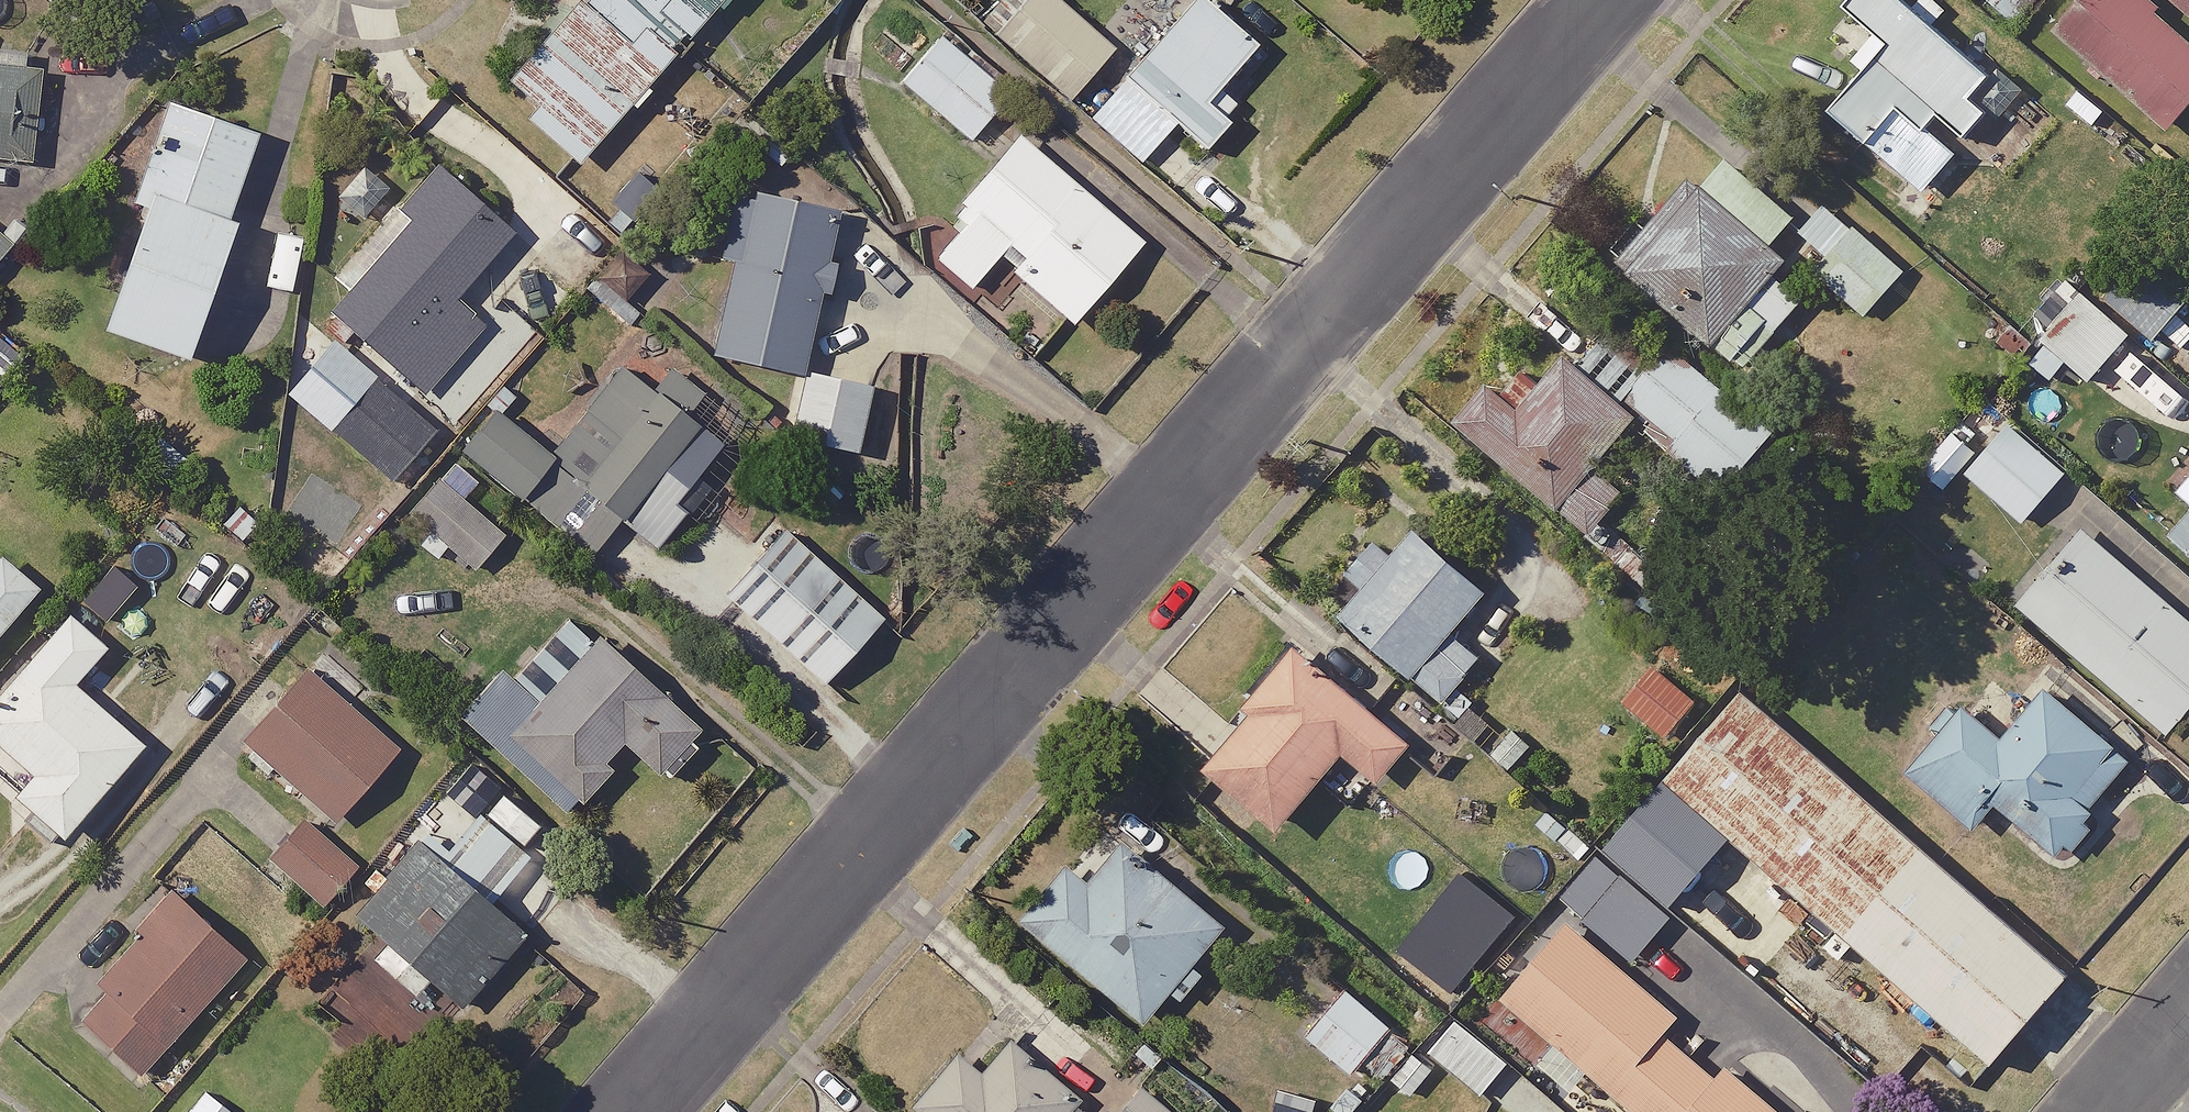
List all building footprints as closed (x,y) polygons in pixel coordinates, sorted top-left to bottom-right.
[(664,73),(581,0),(510,81),(538,106),(526,119),(581,167),(664,73)] [(655,17),(688,44),(726,0),(670,0),(655,17)] [(998,34),(1072,100),(1116,52),(1058,0),(1028,0),(998,34)] [(1126,79),(1178,123),(1207,150),(1230,124),(1209,104),(1259,46),(1206,0),(1196,0),(1126,79)] [(1907,0),(1849,0),(1843,7),(1889,47),(1833,110),(1926,192),(1962,153),(1934,129),(1943,119),(1969,141),(1992,115),(1975,100),(1995,77),(1907,0)] [(2041,0),(1990,0),(2021,25),(2041,0)] [(2153,0),(2081,0),(2053,32),(2170,132),(2188,110),(2188,40),(2161,15),(2165,11),(2153,0)] [(2188,15),(2188,0),(2171,0),(2188,15)] [(1014,95),(942,34),(902,81),(974,141),(1014,95)] [(31,161),(42,67),(0,63),(0,157),(31,161)] [(1178,123),(1126,79),(1092,119),(1144,163),(1178,123)] [(2108,114),(2082,90),(2069,105),(2095,128),(2108,114)] [(153,193),(229,220),(259,133),(168,102),(133,202),(149,207),(153,193)] [(1145,242),(1021,135),(952,214),(965,226),(935,260),(973,292),(1003,258),(1077,321),(1145,242)] [(1730,159),(1704,190),(1775,250),(1801,219),(1730,159)] [(515,231),(436,164),(397,210),(411,222),(334,311),(427,390),(482,325),(455,302),(515,231)] [(658,192),(636,174),(611,204),(633,222),(658,192)] [(1704,190),(1692,180),(1619,265),(1718,347),(1777,276),(1789,262),(1775,250),(1704,190)] [(229,220),(153,193),(149,207),(105,331),(190,360),(238,224),(229,220)] [(734,263),(714,355),(806,375),(823,293),(831,295),(838,265),(828,262),(838,215),(737,193),(723,261),(734,263)] [(1854,231),(1826,206),(1802,233),(1830,258),(1854,231)] [(1908,273),(1857,228),(1854,231),(1830,258),(1817,273),(1868,318),(1908,273)] [(0,229),(0,262),(16,243),(0,229)] [(2188,303),(2188,279),(2137,235),(2094,286),(2158,339),(2188,303)] [(1806,301),(1777,276),(1718,347),(1747,371),(1806,301)] [(2133,337),(2085,294),(2043,340),(2091,384),(2133,337)] [(1673,347),(1626,403),(1643,417),(1637,423),(1724,496),(1776,433),(1673,347)] [(1626,403),(1570,356),(1524,411),(1493,385),(1459,425),(1564,512),(1637,423),(1643,417),(1626,403)] [(550,454),(544,461),(552,468),(624,524),(700,428),(686,417),(703,395),(668,368),(654,386),(622,361),(550,454)] [(873,386),(811,372),(797,439),(859,452),(873,386)] [(439,429),(377,378),(333,430),(395,482),(439,429)] [(544,461),(550,454),(496,411),(464,452),(525,501),(552,468),(544,461)] [(2069,475),(2011,426),(1968,476),(2026,525),(2069,475)] [(1979,453),(1956,433),(1924,470),(1947,490),(1979,453)] [(505,534),(438,477),(409,512),(476,569),(505,534)] [(2188,502),(2188,482),(2179,494),(2188,502)] [(2170,538),(2188,554),(2188,516),(2170,538)] [(1367,590),(1345,616),(1446,700),(1481,659),(1455,637),(1494,590),(1417,527),(1394,555),(1377,541),(1349,575),(1367,590)] [(2086,528),(2018,606),(2171,738),(2188,718),(2188,617),(2086,528)] [(884,619),(785,531),(726,596),(825,685),(884,619)] [(42,588),(1,553),(0,555),(0,638),(42,588)] [(72,612),(0,695),(0,745),(35,775),(17,795),(66,838),(150,742),(81,683),(112,647),(72,612)] [(539,700),(502,667),(458,717),(573,818),(615,770),(606,763),(625,741),(660,773),(700,728),(596,636),(539,700)] [(1416,745),(1298,648),(1247,709),(1254,715),(1208,769),(1284,831),(1348,754),(1383,784),(1416,745)] [(402,749),(309,666),(243,740),(337,823),(402,749)] [(1697,703),(1654,667),(1626,701),(1668,736),(1697,703)] [(2005,739),(1965,705),(1908,773),(1978,832),(2000,805),(2061,855),(2140,761),(2049,686),(2005,739)] [(1747,695),(1670,784),(1736,841),(1993,1064),(2071,975),(1747,695)] [(1736,841),(1670,784),(1611,851),(1676,908),(1736,841)] [(361,868),(305,819),(269,859),(325,908),(361,868)] [(528,934),(419,841),(356,916),(465,1008),(528,934)] [(1096,884),(1072,864),(1025,921),(1151,1025),(1234,926),(1131,841),(1096,884)] [(1676,918),(1603,854),(1564,899),(1637,962),(1676,918)] [(1520,917),(1467,873),(1404,950),(1458,993),(1520,917)] [(246,958),(173,892),(94,979),(107,992),(84,1018),(143,1071),(246,958)] [(1572,921),(1506,998),(1638,1111),(1786,1111),(1730,1064),(1718,1078),(1669,1036),(1685,1018),(1572,921)] [(1395,1028),(1349,990),(1310,1036),(1356,1074),(1366,1062),(1395,1028)] [(1512,1066),(1459,1020),(1432,1051),(1485,1097),(1512,1066)] [(1416,1046),(1395,1028),(1366,1062),(1387,1079),(1416,1046)] [(957,1052),(910,1107),(916,1111),(1070,1111),(1081,1099),(1011,1040),(983,1073),(957,1052)] [(1436,1070),(1417,1054),(1395,1080),(1414,1096),(1436,1070)] [(1142,1087),(1120,1111),(1170,1111),(1142,1087)] [(1352,1087),(1335,1107),(1340,1111),(1356,1111),(1367,1100),(1352,1087)] [(191,1111),(233,1111),(208,1092),(191,1111)]
